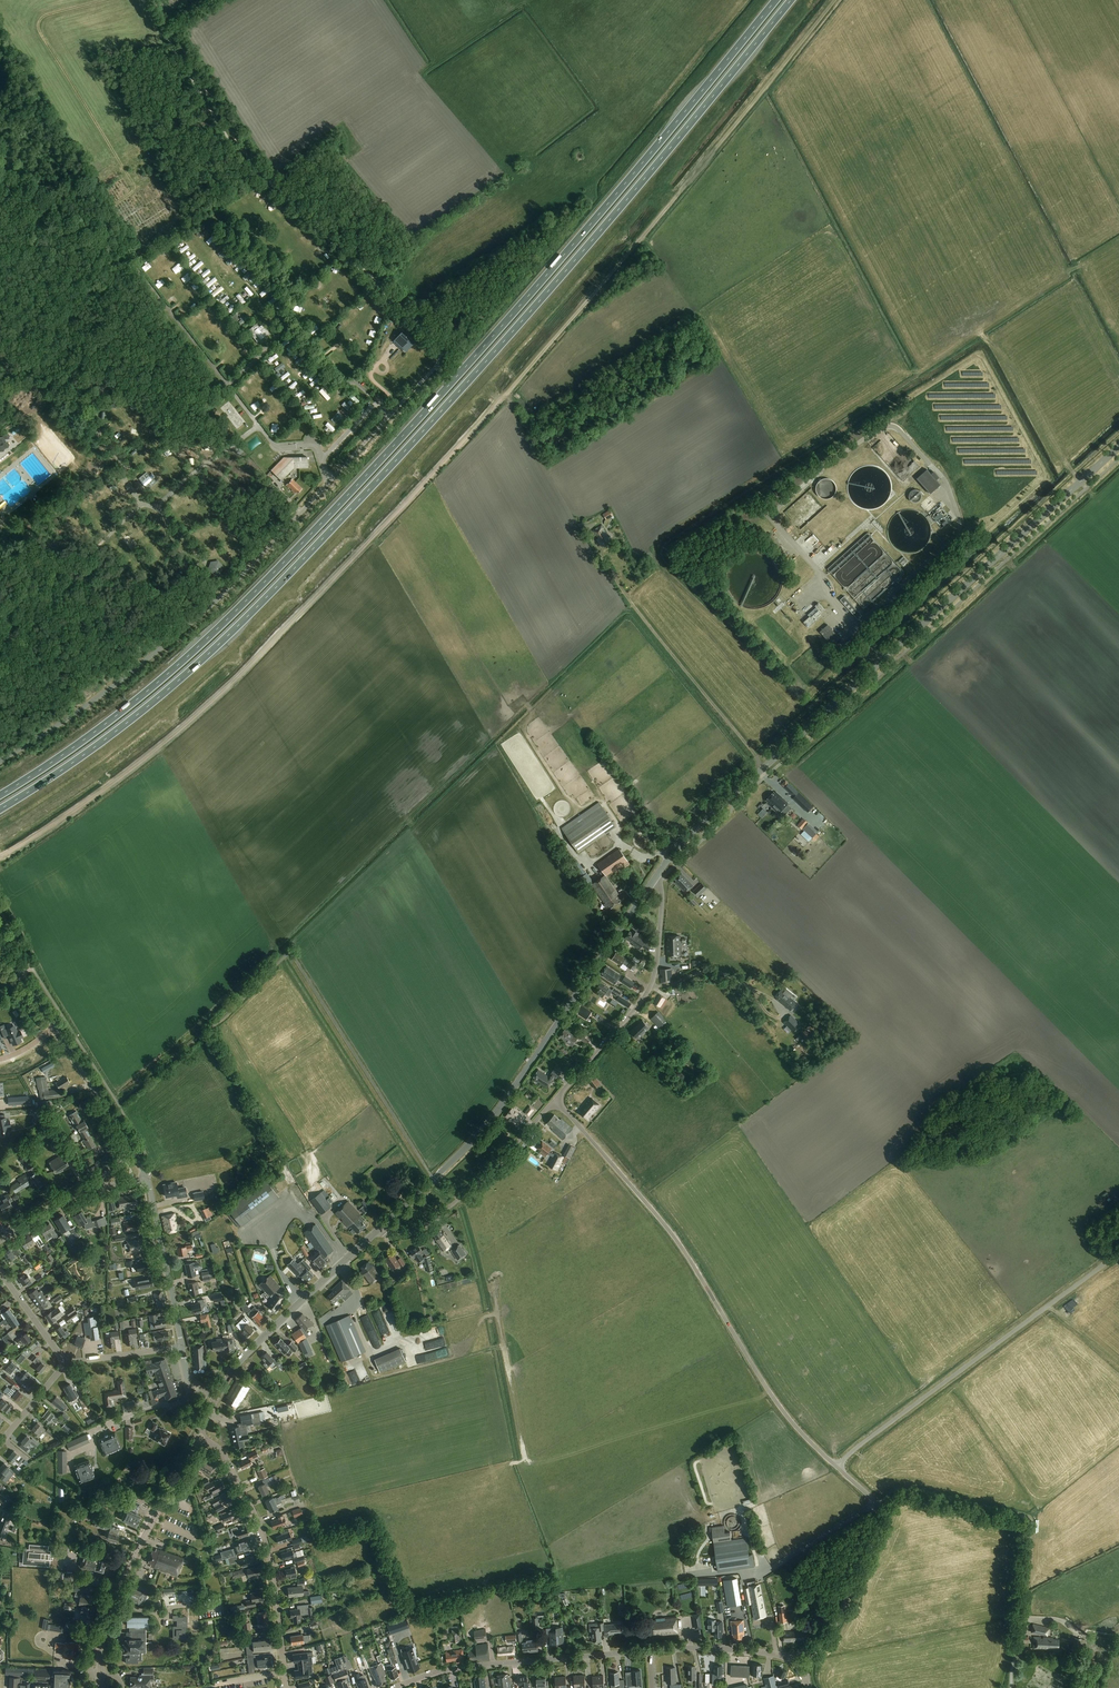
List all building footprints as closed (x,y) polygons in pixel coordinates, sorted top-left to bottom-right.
[(215,233),(208,240),(216,246),(222,240),(215,233)] [(180,249),(182,252),(191,247),(189,244),(180,249)] [(223,255),(230,248),(227,245),(220,253),(223,255)] [(202,259),(193,268),(196,271),(205,262),(202,259)] [(239,271),(245,266),(243,262),(236,268),(239,271)] [(243,270),(246,274),(252,270),(249,265),(243,270)] [(202,278),(211,272),(208,269),(200,275),(202,278)] [(257,287),(264,281),(261,278),(254,284),(257,287)] [(221,304),(231,298),(228,294),(226,296),(223,291),(224,291),(222,287),(213,293),(221,304)] [(270,287),(262,292),(264,296),(273,290),(270,287)] [(237,295),(244,304),(247,301),(241,292),(237,295)] [(169,299),(173,304),(179,299),(175,294),(169,299)] [(269,301),(271,304),(280,298),(278,295),(269,301)] [(183,317),(189,312),(186,308),(179,313),(183,317)] [(260,327),(256,323),(246,331),(256,343),(268,334),(262,325),(260,327)] [(404,352),(414,342),(402,332),(393,342),(404,352)] [(297,346),(288,352),(291,355),(299,349),(297,346)] [(292,355),(297,360),(303,356),(298,350),(292,355)] [(278,353),(269,358),(272,362),(280,357),(278,353)] [(283,362),(276,367),(278,370),(285,365),(283,362)] [(306,378),(315,372),(312,368),(303,375),(306,378)] [(283,375),(281,372),(278,374),(280,377),(282,375),(285,379),(292,373),(289,370),(283,375)] [(319,376),(311,383),(313,386),(321,379),(319,376)] [(325,383),(322,387),(318,384),(316,387),(320,391),(323,388),(329,392),(331,389),(325,383)] [(328,398),(331,395),(323,388),(321,391),(328,398)] [(305,389),(296,394),(298,397),(307,392),(305,389)] [(349,398),(353,402),(350,404),(354,409),(363,401),(354,392),(349,398)] [(306,405),(306,408),(316,407),(316,404),(312,404),(312,400),(303,400),(303,405),(306,405)] [(336,421),(340,424),(343,420),(344,421),(348,417),(340,410),(336,414),(339,418),(336,421)] [(329,421),(326,424),(334,431),(337,428),(329,421)] [(8,433),(4,434),(3,437),(0,437),(0,445),(1,443),(3,443),(4,443),(3,446),(1,446),(0,445),(0,451),(1,452),(4,451),(5,448),(8,448),(9,445),(7,442),(5,442),(4,442),(5,439),(9,439),(10,436),(8,433)] [(257,435),(247,443),(252,450),(262,442),(257,435)] [(281,480),(280,481),(280,482),(294,468),(310,467),(308,467),(308,457),(299,457),(299,459),(294,459),(294,457),(284,457),(284,458),(285,459),(279,465),(278,464),(271,470),(281,480)] [(930,494),(941,485),(927,469),(917,479),(930,494)] [(139,479),(147,489),(148,489),(155,483),(152,479),(154,478),(151,475),(149,476),(146,473),(139,479)] [(302,489),(292,479),(290,482),(289,483),(286,485),(289,488),(290,487),(292,490),(295,493),(296,492),(297,493),(302,489)] [(606,520),(611,517),(613,516),(610,510),(603,514),(606,520)] [(604,529),(602,525),(592,531),(595,536),(597,535),(599,538),(597,539),(600,545),(602,544),(603,547),(610,543),(608,540),(609,540),(603,529),(604,529)] [(771,533),(766,537),(777,550),(782,545),(771,533)] [(903,556),(898,561),(903,565),(907,561),(903,556)] [(220,573),(222,566),(218,561),(211,562),(209,569),(213,574),(220,573)] [(844,596),(840,600),(858,620),(862,616),(844,596)] [(809,617),(804,622),(808,627),(819,618),(817,616),(825,610),(819,603),(815,606),(816,607),(808,615),(809,617)] [(832,645),(840,638),(828,624),(820,631),(832,645)] [(790,793),(793,789),(785,781),(781,785),(790,793)] [(793,789),(790,793),(799,802),(803,798),(793,789)] [(767,803),(773,808),(777,803),(778,804),(779,803),(780,804),(784,799),(776,792),(775,793),(774,792),(766,800),(768,802),(767,803)] [(788,803),(784,799),(780,804),(779,803),(778,804),(777,803),(773,808),(779,814),(788,803)] [(600,801),(562,828),(579,853),(617,826),(600,801)] [(803,818),(797,825),(802,829),(808,822),(803,818)] [(605,874),(606,876),(623,864),(628,861),(627,860),(619,848),(598,863),(597,863),(605,875),(605,874)] [(591,884),(594,882),(587,873),(579,878),(585,888),(591,884)] [(616,895),(618,893),(606,876),(605,874),(605,875),(599,879),(594,882),(591,884),(604,903),(604,904),(606,908),(609,905),(611,907),(616,904),(620,901),(616,895)] [(693,886),(681,874),(675,880),(676,881),(675,883),(685,893),(693,886)] [(693,891),(698,896),(707,889),(702,883),(693,891)] [(638,933),(633,929),(631,933),(630,932),(625,938),(633,944),(632,945),(639,950),(642,947),(648,951),(651,945),(645,941),(637,935),(638,933)] [(668,942),(666,942),(667,956),(681,956),(681,941),(679,941),(679,936),(668,936),(668,942)] [(622,964),(626,966),(633,971),(638,964),(632,960),(631,962),(626,959),(617,953),(612,959),(621,966),(622,964)] [(620,976),(606,966),(602,973),(604,975),(603,976),(606,979),(607,977),(610,979),(609,981),(615,984),(620,976)] [(661,983),(672,982),(672,977),(671,969),(660,970),(660,975),(663,975),(663,978),(661,978),(661,983)] [(627,978),(623,983),(631,988),(635,983),(627,978)] [(611,993),(618,998),(616,1000),(629,1008),(631,1004),(620,997),(622,994),(613,988),(612,990),(609,988),(604,985),(604,986),(600,983),(597,988),(599,989),(596,994),(602,997),(604,994),(605,994),(609,996),(611,993)] [(781,1003),(787,1008),(790,1011),(797,1003),(793,1000),(781,990),(778,994),(776,996),(778,998),(776,999),(778,1000),(780,1002),(780,1001),(782,1002),(781,1003)] [(667,1000),(665,999),(659,995),(654,1004),(660,1007),(662,1009),(667,1000)] [(592,1012),(581,1005),(577,1011),(578,1012),(578,1014),(587,1020),(592,1012)] [(666,1021),(657,1012),(650,1019),(659,1028),(666,1021)] [(785,1022),(784,1023),(787,1026),(791,1030),(793,1032),(794,1031),(796,1029),(800,1025),(801,1025),(799,1022),(792,1015),(791,1016),(785,1022)] [(608,1021),(600,1016),(598,1020),(605,1024),(608,1021)] [(630,1031),(637,1039),(650,1028),(642,1020),(630,1031)] [(0,1025),(0,1028),(4,1038),(9,1036),(13,1045),(21,1041),(20,1038),(23,1037),(20,1030),(17,1032),(16,1029),(8,1032),(6,1028),(4,1024),(0,1025)] [(573,1035),(565,1030),(560,1037),(565,1041),(564,1041),(572,1047),(578,1038),(573,1034),(573,1035)] [(587,1044),(590,1040),(583,1036),(580,1040),(587,1044)] [(549,1077),(538,1070),(533,1078),(535,1079),(534,1080),(537,1082),(538,1081),(540,1083),(540,1084),(548,1089),(554,1080),(552,1079),(553,1077),(556,1079),(561,1072),(554,1068),(549,1077)] [(593,1075),(588,1079),(592,1085),(594,1083),(597,1087),(601,1085),(598,1081),(593,1075)] [(46,1076),(36,1078),(38,1089),(41,1100),(61,1097),(61,1096),(67,1096),(66,1092),(60,1093),(60,1091),(58,1091),(57,1089),(48,1090),(46,1076)] [(65,1078),(64,1077),(56,1082),(60,1090),(69,1084),(68,1082),(69,1081),(67,1077),(65,1078)] [(28,1096),(11,1098),(12,1104),(28,1103),(28,1096)] [(582,1111),(580,1113),(581,1113),(587,1119),(594,1111),(594,1112),(599,1106),(590,1098),(582,1108),(583,1109),(583,1110),(582,1111)] [(46,1102),(45,1100),(42,1102),(47,1111),(54,1107),(49,1100),(46,1102)] [(529,1116),(534,1109),(530,1106),(524,1113),(529,1116)] [(526,1117),(513,1107),(506,1116),(515,1123),(519,1118),(523,1121),(526,1117)] [(83,1122),(76,1111),(68,1116),(77,1131),(79,1130),(84,1139),(83,1140),(88,1150),(96,1146),(87,1131),(85,1131),(84,1129),(88,1127),(84,1121),(83,1122)] [(8,1130),(8,1127),(11,1127),(9,1120),(6,1121),(6,1118),(5,1118),(4,1114),(0,1115),(0,1132),(8,1130)] [(560,1120),(554,1115),(547,1123),(553,1129),(552,1130),(563,1140),(573,1129),(561,1119),(560,1120)] [(61,1139),(52,1145),(56,1152),(65,1146),(61,1139)] [(538,1147),(537,1149),(541,1152),(540,1153),(545,1157),(547,1155),(547,1154),(553,1157),(554,1154),(549,1152),(551,1149),(542,1142),(540,1144),(541,1145),(539,1147),(538,1147)] [(569,1144),(563,1155),(571,1158),(576,1148),(569,1144)] [(553,1162),(550,1167),(558,1171),(564,1157),(555,1152),(554,1154),(553,1157),(551,1161),(553,1162)] [(55,1161),(50,1164),(55,1173),(56,1172),(56,1174),(64,1171),(63,1168),(69,1164),(64,1158),(62,1154),(53,1159),(55,1161)] [(33,1166),(26,1155),(19,1160),(21,1162),(22,1162),(26,1168),(25,1168),(26,1171),(33,1166)] [(92,1157),(84,1160),(87,1165),(94,1162),(92,1157)] [(18,1180),(19,1181),(11,1186),(16,1194),(34,1182),(38,1188),(43,1185),(35,1174),(32,1176),(33,1176),(29,1179),(26,1174),(18,1180)] [(230,1207),(228,1209),(241,1227),(264,1209),(279,1197),(265,1180),(230,1207)] [(187,1196),(185,1189),(178,1190),(177,1183),(164,1186),(166,1197),(177,1195),(178,1198),(187,1196)] [(310,1200),(317,1209),(321,1214),(332,1206),(326,1197),(328,1195),(324,1189),(321,1191),(310,1200)] [(203,1191),(193,1193),(194,1201),(205,1199),(203,1191)] [(8,1194),(1,1199),(2,1200),(0,1201),(0,1207),(3,1212),(12,1207),(10,1203),(13,1201),(8,1194)] [(117,1198),(119,1209),(138,1205),(136,1196),(133,1197),(133,1195),(117,1198)] [(352,1226),(354,1229),(351,1231),(354,1234),(356,1231),(358,1233),(366,1226),(366,1224),(363,1221),(364,1220),(360,1216),(361,1215),(348,1201),(335,1213),(350,1228),(352,1226)] [(364,1214),(367,1212),(364,1209),(365,1208),(363,1206),(359,1210),(361,1212),(364,1214)] [(200,1211),(204,1219),(209,1216),(206,1208),(200,1211)] [(80,1227),(85,1224),(86,1229),(96,1226),(97,1227),(102,1225),(100,1219),(95,1220),(95,1221),(92,1222),(90,1217),(86,1219),(82,1212),(74,1217),(80,1227)] [(178,1226),(175,1214),(161,1217),(164,1231),(167,1230),(167,1233),(176,1231),(179,1230),(178,1226)] [(55,1220),(63,1232),(70,1227),(63,1216),(55,1220)] [(120,1217),(111,1219),(112,1225),(121,1223),(120,1217)] [(138,1222),(138,1221),(133,1221),(134,1223),(130,1223),(130,1222),(124,1223),(126,1233),(135,1231),(142,1229),(141,1222),(138,1222)] [(53,1229),(50,1224),(41,1230),(44,1236),(47,1240),(53,1237),(54,1239),(58,1236),(53,1229)] [(319,1250),(320,1251),(326,1257),(334,1250),(316,1224),(304,1233),(317,1251),(319,1250)] [(75,1237),(80,1234),(75,1226),(69,1230),(72,1234),(73,1234),(75,1237)] [(460,1245),(454,1249),(451,1245),(452,1245),(444,1233),(443,1234),(440,1230),(434,1235),(436,1238),(436,1239),(438,1242),(437,1243),(442,1251),(449,1246),(452,1250),(451,1250),(458,1260),(466,1254),(460,1245)] [(23,1241),(21,1242),(25,1250),(28,1248),(27,1246),(33,1242),(34,1243),(36,1242),(39,1247),(44,1245),(39,1236),(38,1235),(32,1239),(31,1236),(23,1241)] [(130,1253),(146,1250),(144,1241),(142,1241),(142,1239),(138,1240),(139,1241),(135,1242),(135,1241),(128,1242),(130,1253)] [(215,1243),(210,1245),(213,1252),(219,1250),(218,1247),(216,1247),(215,1243)] [(193,1249),(192,1245),(186,1246),(177,1248),(179,1256),(187,1254),(187,1250),(193,1249)] [(230,1255),(236,1252),(233,1246),(227,1248),(230,1255)] [(306,1257),(309,1256),(304,1246),(301,1248),(306,1257)] [(413,1259),(415,1257),(419,1262),(424,1259),(421,1255),(424,1253),(419,1246),(411,1251),(412,1253),(410,1255),(413,1259)] [(10,1249),(4,1254),(9,1261),(12,1259),(13,1259),(16,1257),(15,1257),(14,1256),(16,1255),(17,1257),(21,1254),(19,1252),(16,1248),(12,1252),(10,1249)] [(326,1257),(320,1251),(311,1260),(320,1269),(328,1261),(326,1257)] [(397,1260),(393,1253),(386,1258),(393,1269),(400,1265),(401,1267),(405,1264),(400,1258),(397,1260)] [(22,1257),(26,1263),(30,1261),(25,1254),(22,1257)] [(50,1254),(45,1258),(48,1262),(54,1259),(50,1254)] [(430,1256),(424,1257),(428,1273),(434,1271),(431,1261),(432,1261),(430,1256)] [(312,1268),(303,1259),(298,1265),(293,1260),(288,1265),(299,1276),(300,1276),(305,1281),(307,1281),(308,1282),(315,1275),(310,1270),(312,1268)] [(133,1264),(132,1260),(125,1262),(126,1267),(136,1265),(137,1272),(149,1269),(148,1261),(136,1263),(133,1264)] [(199,1267),(198,1262),(193,1263),(185,1265),(188,1277),(196,1275),(194,1268),(199,1267)] [(371,1265),(369,1262),(361,1268),(363,1270),(361,1272),(363,1275),(363,1274),(364,1276),(370,1284),(382,1276),(374,1266),(373,1267),(371,1265)] [(47,1275),(53,1270),(50,1266),(47,1269),(48,1269),(45,1271),(47,1275)] [(24,1277),(23,1275),(18,1278),(23,1286),(26,1284),(28,1286),(32,1283),(30,1279),(27,1275),(24,1277)] [(270,1276),(260,1285),(265,1291),(269,1296),(270,1296),(273,1293),(280,1287),(270,1276)] [(136,1289),(139,1289),(143,1288),(153,1286),(151,1278),(137,1281),(134,1282),(136,1289)] [(334,1291),(327,1297),(334,1304),(342,1297),(342,1298),(348,1292),(351,1295),(354,1293),(351,1290),(342,1280),(332,1289),(334,1291)] [(197,1282),(188,1284),(191,1295),(198,1293),(203,1292),(202,1288),(199,1288),(197,1282)] [(117,1284),(110,1286),(112,1297),(119,1295),(117,1284)] [(30,1294),(35,1302),(44,1296),(40,1291),(38,1293),(36,1290),(30,1294)] [(166,1303),(163,1292),(154,1294),(157,1308),(165,1306),(164,1303),(166,1303)] [(212,1295),(214,1302),(223,1300),(221,1293),(212,1295)] [(284,1298),(275,1293),(267,1304),(269,1306),(268,1307),(276,1313),(283,1303),(281,1302),(284,1298)] [(56,1304),(63,1300),(60,1295),(53,1299),(50,1301),(52,1303),(54,1301),(56,1304)] [(44,1296),(35,1302),(41,1309),(47,1305),(45,1302),(47,1300),(44,1296)] [(198,1304),(191,1305),(192,1312),(195,1311),(196,1314),(201,1312),(201,1310),(201,1307),(205,1306),(203,1299),(198,1301),(198,1304)] [(4,1324),(14,1316),(9,1309),(7,1310),(5,1307),(0,1310),(0,1312),(2,1314),(3,1313),(7,1318),(2,1322),(4,1324)] [(63,1314),(59,1307),(51,1312),(46,1316),(48,1320),(47,1320),(49,1323),(50,1323),(51,1324),(57,1320),(56,1319),(63,1314)] [(65,1318),(65,1319),(76,1311),(73,1307),(66,1312),(68,1316),(65,1318)] [(255,1307),(251,1310),(263,1323),(263,1322),(265,1322),(266,1321),(266,1320),(266,1319),(263,1315),(263,1314),(262,1313),(261,1313),(258,1311),(255,1307)] [(263,1323),(251,1310),(248,1313),(252,1317),(251,1318),(254,1320),(254,1321),(255,1322),(256,1322),(259,1326),(263,1323)] [(68,1322),(72,1319),(74,1322),(79,1319),(77,1316),(79,1315),(76,1311),(65,1319),(68,1322)] [(158,1319),(157,1314),(149,1315),(151,1324),(155,1323),(155,1328),(163,1326),(166,1325),(165,1318),(158,1319)] [(298,1343),(304,1354),(312,1350),(305,1337),(307,1335),(305,1332),(314,1324),(310,1321),(308,1318),(307,1319),(302,1314),(296,1320),(299,1324),(299,1325),(301,1327),(292,1334),(298,1343)] [(341,1362),(365,1351),(350,1315),(325,1325),(341,1362)] [(434,1320),(431,1315),(425,1319),(428,1323),(434,1320)] [(14,1316),(4,1324),(5,1326),(10,1323),(14,1328),(20,1324),(14,1316)] [(90,1340),(98,1339),(95,1316),(87,1318),(88,1322),(83,1323),(85,1335),(90,1334),(90,1340)] [(251,1334),(254,1331),(247,1324),(250,1322),(245,1317),(236,1325),(241,1330),(241,1329),(242,1329),(242,1331),(243,1332),(244,1332),(248,1336),(249,1336),(251,1335),(251,1334)] [(65,1332),(61,1326),(56,1330),(61,1337),(63,1335),(65,1338),(70,1334),(67,1331),(65,1332)] [(419,1341),(444,1334),(443,1328),(418,1335),(419,1341)] [(137,1336),(136,1329),(128,1330),(129,1333),(124,1334),(125,1342),(126,1342),(127,1345),(134,1344),(133,1337),(137,1336)] [(119,1338),(118,1331),(110,1332),(111,1336),(106,1337),(107,1345),(108,1344),(109,1347),(116,1347),(115,1339),(119,1338)] [(166,1339),(169,1338),(167,1331),(160,1333),(160,1331),(153,1333),(154,1337),(157,1337),(158,1341),(166,1340),(166,1339)] [(19,1344),(23,1340),(26,1344),(31,1340),(26,1333),(20,1337),(21,1337),(16,1340),(19,1344)] [(6,1343),(12,1339),(8,1334),(2,1338),(6,1343)] [(225,1350),(225,1351),(234,1350),(233,1343),(235,1343),(234,1337),(230,1337),(230,1339),(223,1340),(225,1350)] [(72,1343),(74,1344),(74,1345),(82,1348),(86,1340),(81,1338),(79,1340),(77,1339),(76,1341),(74,1340),(72,1343)] [(221,1351),(225,1350),(223,1340),(223,1338),(216,1340),(217,1342),(212,1342),(214,1351),(221,1350),(221,1351)] [(289,1348),(281,1339),(278,1342),(277,1341),(275,1343),(276,1344),(275,1344),(278,1348),(278,1349),(279,1351),(280,1350),(284,1354),(285,1352),(288,1356),(292,1353),(289,1349),(289,1348)] [(19,1359),(22,1362),(28,1355),(29,1355),(37,1345),(33,1342),(19,1359)] [(205,1360),(203,1346),(192,1347),(192,1351),(195,1351),(195,1355),(193,1355),(194,1367),(196,1367),(196,1369),(206,1368),(205,1365),(206,1365),(206,1362),(205,1362),(205,1360)] [(400,1347),(374,1358),(380,1372),(406,1361),(400,1347)] [(261,1357),(266,1362),(263,1365),(267,1369),(270,1366),(269,1365),(273,1361),(277,1365),(280,1363),(276,1357),(273,1359),(267,1352),(261,1357)] [(38,1358),(35,1355),(31,1360),(34,1362),(38,1366),(36,1369),(41,1373),(46,1366),(42,1362),(38,1358)] [(152,1364),(145,1365),(147,1373),(154,1372),(161,1389),(152,1392),(154,1399),(164,1395),(166,1400),(177,1396),(176,1393),(182,1391),(178,1380),(174,1382),(169,1370),(168,1371),(167,1367),(168,1367),(165,1359),(152,1364)] [(5,1369),(10,1374),(17,1365),(12,1361),(5,1369)] [(263,1373),(256,1366),(246,1375),(253,1383),(263,1373)] [(31,1376),(26,1372),(24,1375),(20,1379),(23,1381),(25,1383),(30,1387),(35,1380),(30,1376),(31,1376)] [(7,1375),(4,1379),(5,1379),(11,1384),(13,1385),(15,1382),(7,1375)] [(112,1407),(111,1399),(126,1396),(123,1380),(117,1381),(119,1391),(105,1393),(106,1399),(104,1399),(106,1408),(112,1407)] [(250,1388),(236,1380),(226,1396),(229,1398),(226,1403),(235,1409),(238,1404),(238,1405),(240,1401),(241,1401),(242,1399),(243,1399),(250,1388)] [(70,1384),(64,1388),(68,1394),(65,1396),(69,1402),(71,1400),(75,1398),(79,1396),(75,1391),(74,1392),(70,1384)] [(18,1392),(12,1387),(6,1394),(10,1397),(12,1396),(18,1401),(19,1400),(20,1400),(21,1398),(23,1394),(19,1391),(18,1392)] [(62,1410),(64,1408),(66,1406),(63,1403),(64,1403),(56,1397),(52,1402),(62,1410)] [(8,1413),(14,1406),(9,1402),(10,1401),(5,1398),(3,1401),(4,1401),(0,1406),(0,1407),(3,1409),(4,1409),(8,1413)] [(134,1401),(126,1402),(127,1409),(136,1408),(134,1401)] [(53,1414),(49,1410),(43,1416),(47,1419),(45,1421),(50,1425),(53,1421),(55,1423),(58,1419),(56,1417),(57,1416),(53,1414)] [(246,1426),(253,1425),(251,1414),(240,1416),(242,1424),(244,1424),(244,1426),(246,1426)] [(157,1424),(152,1422),(149,1429),(155,1433),(153,1438),(154,1438),(153,1439),(164,1445),(170,1434),(162,1429),(161,1430),(157,1428),(157,1426),(156,1426),(157,1424)] [(46,1430),(38,1423),(32,1430),(35,1432),(33,1434),(39,1439),(46,1430)] [(246,1426),(244,1426),(244,1424),(242,1424),(238,1425),(239,1427),(231,1428),(231,1429),(230,1430),(231,1433),(232,1432),(235,1448),(244,1446),(243,1441),(249,1440),(248,1435),(246,1426)] [(121,1448),(115,1433),(108,1436),(107,1435),(104,1436),(105,1438),(98,1441),(105,1455),(121,1448)] [(22,1443),(24,1444),(21,1447),(26,1451),(29,1448),(26,1446),(30,1442),(35,1447),(38,1444),(36,1442),(32,1439),(32,1440),(27,1436),(22,1443)] [(20,1464),(24,1459),(22,1457),(22,1458),(19,1455),(14,1451),(9,1458),(14,1462),(16,1458),(19,1461),(18,1462),(20,1464)] [(258,1456),(256,1451),(248,1455),(241,1458),(242,1461),(239,1462),(240,1466),(239,1466),(240,1468),(241,1468),(242,1469),(246,1467),(247,1468),(250,1466),(249,1465),(252,1464),(250,1460),(258,1456)] [(206,1461),(201,1458),(196,1466),(200,1468),(199,1469),(205,1473),(204,1473),(209,1476),(216,1465),(207,1460),(206,1461)] [(91,1468),(89,1461),(74,1466),(80,1483),(95,1478),(93,1471),(94,1470),(93,1467),(91,1468)] [(4,1463),(0,1469),(0,1470),(1,1471),(0,1473),(0,1477),(3,1480),(12,1469),(4,1463)] [(264,1468),(257,1471),(260,1479),(267,1476),(264,1468)] [(143,1478),(134,1475),(133,1477),(130,1476),(128,1482),(133,1484),(134,1483),(145,1487),(148,1478),(143,1477),(143,1478)] [(270,1481),(269,1478),(269,1477),(262,1480),(264,1484),(258,1487),(262,1495),(269,1492),(266,1486),(271,1483),(270,1481)] [(225,1488),(221,1481),(213,1485),(212,1482),(205,1486),(207,1490),(211,1488),(213,1493),(212,1493),(213,1497),(218,1494),(217,1492),(225,1488)] [(232,1500),(228,1493),(222,1496),(222,1495),(211,1500),(217,1512),(225,1508),(223,1505),(232,1500)] [(265,1501),(267,1506),(283,1498),(281,1494),(275,1496),(276,1498),(274,1499),(273,1497),(265,1501)] [(140,1504),(127,1498),(126,1502),(124,1501),(119,1510),(125,1513),(121,1520),(127,1522),(126,1524),(130,1526),(131,1524),(136,1526),(141,1516),(135,1513),(140,1504)] [(283,1498),(267,1506),(270,1512),(278,1508),(276,1505),(282,1502),(281,1501),(284,1500),(283,1498)] [(230,1519),(239,1515),(236,1508),(228,1511),(228,1510),(222,1512),(224,1517),(229,1516),(230,1519)] [(300,1508),(292,1511),(294,1517),(303,1514),(302,1511),(300,1508)] [(0,1522),(0,1524),(7,1526),(11,1515),(4,1512),(0,1522)] [(83,1513),(82,1519),(90,1521),(91,1515),(83,1513)] [(729,1523),(739,1526),(741,1522),(738,1522),(739,1520),(735,1519),(736,1517),(735,1517),(735,1515),(728,1513),(726,1519),(730,1520),(729,1523)] [(285,1522),(283,1514),(277,1516),(278,1519),(271,1521),(273,1528),(282,1525),(282,1524),(285,1522)] [(99,1519),(96,1518),(94,1526),(96,1527),(109,1531),(107,1538),(111,1540),(111,1542),(115,1543),(116,1541),(118,1535),(117,1535),(119,1529),(111,1526),(112,1523),(99,1519)] [(711,1527),(713,1543),(731,1540),(730,1532),(725,1532),(724,1525),(711,1527)] [(237,1530),(236,1527),(231,1529),(233,1535),(238,1534),(239,1537),(248,1534),(249,1533),(247,1530),(246,1527),(241,1529),(241,1528),(237,1530)] [(278,1544),(287,1541),(292,1539),(289,1531),(281,1533),(282,1535),(276,1537),(278,1544)] [(292,1540),(292,1542),(293,1546),(300,1544),(303,1543),(303,1542),(302,1539),(301,1537),(292,1540)] [(749,1555),(746,1538),(713,1543),(718,1572),(754,1567),(752,1555),(749,1555)] [(248,1544),(247,1544),(246,1541),(244,1542),(244,1541),(238,1542),(238,1543),(234,1544),(233,1544),(234,1548),(220,1552),(221,1554),(214,1556),(216,1561),(222,1560),(237,1556),(236,1554),(239,1553),(244,1551),(244,1550),(248,1549),(249,1549),(250,1548),(248,1544)] [(50,1566),(51,1555),(51,1551),(48,1550),(49,1546),(29,1544),(29,1549),(24,1548),(23,1558),(28,1559),(28,1564),(50,1566)] [(177,1576),(183,1559),(156,1549),(155,1551),(152,1550),(147,1563),(151,1564),(150,1567),(157,1569),(177,1576)] [(293,1553),(292,1549),(287,1551),(287,1552),(281,1554),(283,1560),(294,1557),(296,1556),(296,1552),(293,1553)] [(93,1552),(84,1550),(80,1567),(86,1568),(87,1570),(89,1570),(90,1569),(95,1571),(94,1575),(101,1577),(102,1572),(103,1572),(107,1558),(99,1556),(100,1554),(95,1553),(93,1562),(90,1562),(93,1552)] [(256,1558),(255,1555),(250,1556),(249,1556),(248,1557),(247,1558),(246,1558),(242,1560),(243,1564),(248,1563),(248,1565),(257,1562),(257,1561),(258,1560),(257,1559),(256,1558)] [(236,1556),(225,1559),(227,1565),(237,1562),(236,1556)] [(297,1578),(294,1566),(291,1567),(291,1569),(285,1570),(286,1577),(290,1576),(291,1579),(297,1578)] [(261,1574),(260,1567),(255,1568),(246,1569),(248,1577),(256,1575),(257,1575),(261,1574)] [(243,1569),(233,1572),(234,1578),(245,1575),(243,1569)] [(54,1570),(56,1574),(55,1580),(71,1582),(72,1577),(74,1577),(74,1574),(72,1573),(73,1573),(54,1570)] [(727,1607),(741,1605),(737,1578),(723,1580),(727,1607)] [(82,1605),(81,1613),(85,1614),(86,1608),(87,1607),(88,1607),(88,1606),(91,1607),(93,1597),(80,1594),(82,1589),(89,1590),(90,1586),(73,1583),(72,1587),(77,1588),(76,1593),(75,1593),(74,1597),(80,1598),(79,1605),(82,1605)] [(748,1587),(744,1588),(747,1604),(751,1604),(754,1619),(766,1617),(760,1584),(748,1586),(748,1587)] [(303,1592),(303,1586),(288,1588),(289,1597),(304,1596),(304,1595),(309,1595),(309,1591),(303,1592)] [(147,1594),(143,1592),(130,1587),(128,1593),(145,1600),(147,1594)] [(263,1601),(262,1591),(251,1594),(252,1600),(246,1601),(247,1608),(256,1606),(255,1602),(263,1601)] [(126,1598),(139,1603),(143,1605),(145,1600),(128,1593),(126,1598)] [(322,1602),(321,1595),(310,1597),(311,1604),(322,1602)] [(308,1608),(308,1605),(297,1606),(298,1609),(290,1610),(291,1618),(293,1618),(293,1622),(301,1621),(300,1615),(309,1614),(309,1615),(312,1615),(312,1608),(308,1608)] [(778,1606),(779,1614),(786,1614),(785,1605),(778,1606)] [(85,1614),(81,1613),(79,1623),(82,1623),(82,1626),(82,1627),(86,1627),(87,1627),(88,1624),(91,1625),(94,1607),(91,1607),(88,1606),(88,1607),(87,1607),(86,1608),(85,1614)] [(260,1625),(270,1624),(268,1615),(266,1615),(266,1612),(258,1613),(260,1625)] [(794,1614),(784,1614),(784,1623),(794,1623),(794,1614)] [(146,1626),(148,1626),(148,1617),(127,1617),(127,1626),(129,1626),(129,1632),(127,1632),(128,1635),(129,1635),(129,1640),(126,1640),(126,1644),(123,1644),(123,1652),(129,1652),(129,1657),(125,1657),(125,1663),(138,1663),(138,1661),(142,1661),(142,1653),(146,1653),(146,1644),(146,1629),(146,1628),(145,1628),(146,1626)] [(173,1626),(173,1639),(186,1639),(186,1627),(187,1627),(187,1617),(178,1617),(178,1621),(177,1621),(177,1626),(173,1626)] [(386,1624),(389,1632),(405,1627),(404,1623),(408,1622),(406,1617),(386,1624)] [(678,1634),(677,1617),(655,1618),(655,1620),(650,1621),(650,1622),(644,1622),(645,1635),(654,1634),(654,1636),(678,1634)] [(722,1622),(716,1622),(716,1620),(708,1620),(708,1630),(714,1630),(714,1632),(715,1632),(715,1637),(721,1637),(721,1633),(722,1633),(722,1622)] [(745,1636),(744,1620),(731,1621),(731,1626),(732,1626),(733,1635),(734,1635),(734,1640),(743,1639),(743,1636),(745,1636)] [(245,1623),(243,1623),(243,1625),(244,1631),(250,1630),(251,1630),(250,1622),(248,1622),(245,1623)] [(74,1625),(66,1623),(64,1630),(72,1632),(74,1625)] [(604,1630),(604,1625),(603,1623),(589,1624),(590,1637),(592,1637),(592,1642),(601,1641),(600,1631),(604,1630)] [(604,1625),(604,1630),(604,1632),(608,1632),(609,1635),(615,1635),(614,1633),(623,1632),(622,1623),(604,1625)] [(761,1623),(759,1632),(773,1634),(774,1624),(761,1623)] [(1039,1628),(1038,1633),(1044,1635),(1046,1627),(1033,1624),(1033,1626),(1039,1628)] [(556,1631),(553,1632),(552,1628),(546,1628),(547,1636),(550,1636),(550,1637),(551,1646),(558,1645),(557,1644),(564,1643),(562,1627),(556,1627),(556,1631)] [(486,1629),(474,1631),(475,1642),(487,1640),(486,1629)] [(452,1632),(450,1633),(452,1643),(460,1641),(459,1631),(452,1632)] [(802,1640),(802,1632),(794,1632),(783,1632),(783,1643),(792,1642),(792,1640),(802,1640)] [(291,1638),(290,1639),(290,1640),(291,1641),(292,1644),(298,1643),(299,1644),(301,1644),(302,1643),(304,1642),(303,1641),(308,1640),(310,1640),(309,1634),(307,1635),(302,1635),(302,1634),(291,1636),(291,1638)] [(1043,1637),(1043,1638),(1040,1638),(1041,1637),(1034,1637),(1034,1641),(1036,1641),(1036,1644),(1034,1644),(1034,1648),(1052,1649),(1052,1647),(1059,1648),(1059,1640),(1052,1639),(1052,1638),(1043,1637)] [(1072,1648),(1079,1649),(1082,1638),(1074,1637),(1072,1648)] [(253,1640),(245,1641),(245,1643),(246,1646),(253,1646),(270,1643),(270,1638),(263,1639),(263,1638),(261,1638),(261,1639),(253,1640)] [(522,1643),(523,1652),(530,1651),(530,1652),(538,1651),(537,1642),(537,1639),(534,1639),(534,1640),(527,1640),(527,1642),(522,1643)] [(64,1656),(75,1657),(76,1657),(76,1656),(78,1643),(69,1642),(69,1643),(65,1642),(65,1643),(55,1642),(55,1649),(64,1650),(64,1656)] [(253,1646),(246,1646),(247,1655),(253,1654),(252,1651),(254,1651),(262,1650),(263,1651),(264,1650),(265,1650),(271,1649),(270,1643),(253,1646)] [(490,1660),(488,1644),(476,1645),(476,1650),(468,1651),(470,1661),(478,1660),(478,1661),(490,1660)] [(243,1645),(221,1648),(222,1658),(245,1655),(243,1645)] [(503,1647),(498,1648),(498,1655),(507,1654),(507,1656),(514,1655),(514,1646),(503,1647)] [(407,1667),(408,1671),(419,1668),(417,1662),(416,1663),(415,1659),(416,1658),(415,1648),(408,1651),(406,1647),(400,1649),(406,1664),(407,1664),(408,1667),(407,1667)] [(464,1662),(462,1650),(451,1651),(451,1652),(447,1653),(447,1652),(446,1652),(447,1661),(456,1660),(457,1663),(464,1662)] [(293,1656),(292,1656),(292,1660),(293,1660),(293,1662),(303,1661),(304,1665),(313,1664),(312,1656),(313,1656),(312,1652),(307,1653),(307,1652),(292,1654),(293,1656)] [(330,1668),(332,1675),(333,1674),(335,1681),(338,1680),(341,1687),(349,1687),(345,1677),(348,1676),(346,1670),(349,1669),(349,1668),(354,1666),(351,1658),(346,1660),(344,1655),(334,1659),(337,1666),(330,1668)] [(248,1659),(247,1659),(248,1665),(248,1664),(249,1664),(256,1664),(272,1662),(272,1660),(272,1657),(271,1657),(271,1656),(262,1657),(263,1659),(255,1660),(255,1658),(248,1659)] [(386,1666),(387,1670),(390,1679),(391,1678),(391,1679),(395,1678),(394,1677),(398,1676),(395,1667),(394,1668),(392,1664),(396,1662),(393,1656),(389,1657),(391,1664),(386,1666)] [(357,1661),(361,1672),(366,1671),(362,1659),(357,1661)] [(248,1664),(248,1665),(249,1673),(255,1672),(255,1667),(256,1667),(263,1666),(263,1668),(264,1668),(264,1669),(267,1668),(266,1668),(272,1667),(272,1666),(273,1666),(273,1663),(272,1663),(272,1662),(256,1664),(249,1664),(248,1664)] [(385,1675),(381,1663),(369,1667),(372,1675),(373,1675),(374,1679),(375,1679),(377,1685),(386,1682),(384,1676),(385,1675)] [(295,1673),(294,1673),(294,1677),(295,1677),(295,1678),(309,1677),(308,1673),(312,1672),(311,1664),(313,1664),(304,1665),(304,1669),(294,1670),(295,1673)] [(752,1677),(757,1677),(761,1677),(762,1665),(753,1665),(753,1669),(749,1669),(750,1666),(732,1665),(731,1676),(749,1677),(749,1672),(753,1672),(752,1677)] [(695,1672),(695,1666),(688,1666),(688,1680),(695,1679),(695,1678),(697,1678),(697,1672),(695,1672)] [(722,1674),(722,1666),(715,1666),(715,1674),(710,1673),(710,1682),(716,1683),(716,1678),(722,1678),(722,1674)] [(71,1676),(72,1676),(72,1671),(54,1670),(5,1667),(5,1674),(10,1674),(10,1676),(9,1687),(12,1687),(70,1687),(71,1676)] [(676,1683),(675,1667),(666,1668),(667,1683),(676,1683)] [(776,1678),(778,1679),(781,1681),(782,1678),(783,1678),(787,1671),(780,1668),(778,1672),(776,1675),(777,1675),(776,1678)] [(153,1669),(144,1669),(144,1675),(140,1675),(140,1677),(131,1677),(131,1687),(137,1687),(151,1687),(151,1686),(150,1686),(150,1681),(153,1681),(153,1669)] [(641,1684),(640,1670),(632,1671),(632,1677),(630,1677),(630,1676),(626,1676),(627,1686),(634,1686),(634,1685),(641,1684)] [(616,1671),(614,1672),(614,1673),(611,1673),(611,1678),(611,1679),(610,1679),(610,1681),(611,1682),(611,1685),(612,1685),(612,1687),(624,1687),(624,1680),(619,1680),(619,1677),(618,1677),(618,1672),(617,1672),(616,1671)] [(353,1675),(356,1682),(355,1682),(357,1686),(358,1686),(358,1687),(368,1687),(365,1678),(364,1679),(363,1675),(360,1676),(359,1673),(353,1675)] [(324,1676),(327,1684),(334,1682),(331,1674),(324,1676)] [(509,1676),(508,1676),(507,1674),(497,1676),(497,1678),(495,1678),(495,1684),(497,1684),(497,1687),(511,1687),(509,1676)] [(476,1680),(474,1680),(475,1684),(475,1687),(485,1687),(485,1681),(484,1681),(483,1676),(475,1677),(476,1680)] [(528,1683),(527,1676),(517,1677),(518,1685),(521,1685),(521,1687),(520,1687),(529,1687),(529,1683),(528,1683)] [(777,1687),(774,1676),(763,1678),(766,1687),(777,1687)] [(561,1687),(571,1687),(567,1687),(566,1677),(560,1677),(561,1687)] [(534,1684),(535,1687),(542,1687),(548,1687),(548,1681),(546,1681),(545,1678),(536,1679),(536,1683),(534,1684)]
